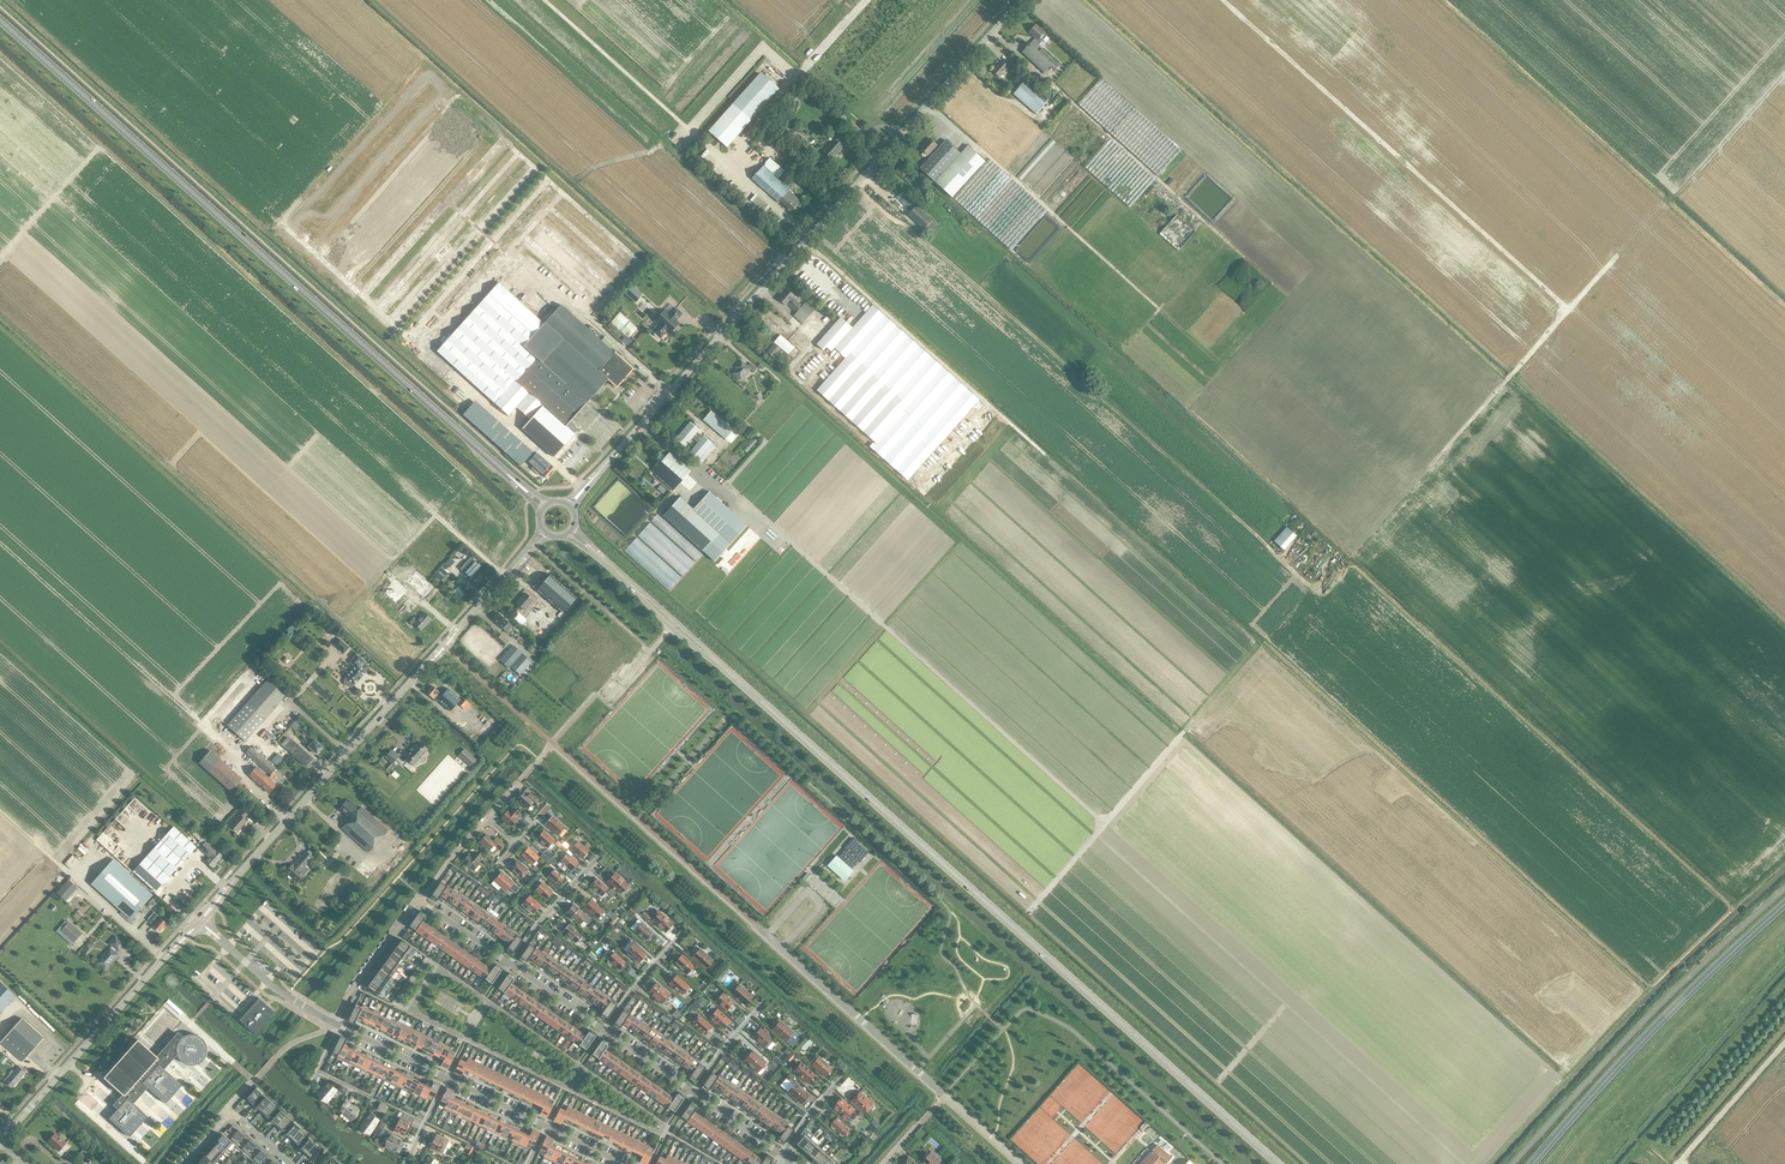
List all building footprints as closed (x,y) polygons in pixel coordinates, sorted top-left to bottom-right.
[(1045,33),(1036,25),(1029,32),(1035,37),(1030,43),(1035,48),(1041,42),(1038,40),(1045,33)] [(1055,71),(1058,68),(1035,48),(1030,43),(1022,52),(1044,72),(1050,66),(1055,71)] [(1060,64),(1040,46),(1037,49),(1053,63),(1057,67),(1060,64)] [(1014,68),(1016,65),(1011,60),(1008,63),(1007,65),(1002,61),(993,71),(999,77),(1009,67),(1008,67),(1010,65),(1014,68)] [(763,71),(734,104),(752,120),(781,87),(763,71)] [(1021,76),(1009,90),(1014,94),(1037,114),(1049,100),(1021,76)] [(1078,104),(1149,168),(1158,176),(1181,151),(1101,79),(1078,104)] [(752,120),(734,104),(709,131),(727,147),(752,120)] [(857,136),(862,130),(853,121),(847,127),(857,136)] [(840,143),(845,137),(839,132),(834,137),(835,139),(824,152),(832,159),(844,146),(840,143)] [(935,152),(928,160),(925,157),(917,166),(920,169),(952,197),(985,161),(968,145),(961,153),(946,140),(939,148),(936,146),(937,145),(930,138),(921,149),(928,155),(933,150),(935,152)] [(1038,162),(1056,142),(1051,138),(1033,158),(1038,162)] [(1130,207),(1133,204),(1155,179),(1109,138),(1084,166),(1130,207)] [(764,165),(752,178),(779,203),(781,201),(792,210),(800,201),(789,191),(791,189),(778,178),(785,171),(770,157),(764,165)] [(989,159),(954,198),(977,218),(1012,179),(989,159)] [(907,172),(903,168),(900,166),(896,171),(909,183),(913,178),(911,176),(913,173),(909,169),(907,172)] [(927,196),(932,191),(918,178),(914,184),(927,196)] [(1011,249),(1046,210),(1012,179),(977,218),(1011,249)] [(895,195),(903,186),(901,183),(892,192),(895,195)] [(1148,195),(1154,188),(1151,185),(1145,193),(1148,195)] [(928,233),(937,223),(913,199),(912,200),(903,193),(898,198),(911,211),(908,214),(915,221),(928,233)] [(770,207),(769,208),(757,196),(753,201),(766,212),(765,212),(780,225),(784,220),(770,207)] [(1195,232),(1176,215),(1159,233),(1178,250),(1195,232)] [(544,324),(544,323),(498,282),(436,351),(509,416),(529,393),(503,369),(544,324)] [(631,285),(624,292),(636,303),(642,295),(631,285)] [(800,321),(812,308),(806,302),(802,306),(794,298),(796,296),(795,295),(787,289),(778,299),(786,305),(787,304),(797,312),(794,316),(800,321)] [(567,423),(606,380),(605,379),(606,378),(598,370),(614,352),(561,304),(544,323),(544,324),(503,369),(565,425),(567,423)] [(826,347),(828,349),(831,351),(801,385),(908,480),(980,400),(873,305),(853,327),(841,317),(817,344),(824,350),(826,347)] [(623,307),(621,310),(627,316),(630,313),(623,307)] [(668,314),(664,311),(655,320),(660,324),(653,331),(655,332),(654,333),(654,334),(655,335),(655,336),(656,337),(657,337),(658,337),(659,336),(660,337),(666,330),(669,333),(678,323),(675,321),(681,314),(675,308),(668,314)] [(639,327),(621,311),(610,323),(614,327),(624,336),(628,339),(631,336),(639,327)] [(774,342),(792,357),(794,359),(800,352),(780,335),(774,342)] [(628,339),(624,336),(621,340),(627,345),(634,338),(631,336),(628,339)] [(773,357),(781,349),(775,344),(768,352),(773,357)] [(614,352),(598,370),(606,378),(616,387),(624,379),(624,380),(626,377),(633,369),(615,352),(614,352)] [(742,361),(738,366),(739,367),(733,373),(741,380),(750,369),(754,372),(757,369),(751,363),(747,366),(742,361)] [(463,414),(503,451),(521,466),(532,454),(531,450),(516,437),(513,439),(473,403),(463,414)] [(574,434),(565,425),(565,426),(547,409),(543,405),(522,429),(554,457),(574,434)] [(703,420),(725,439),(733,430),(711,411),(703,420)] [(697,460),(698,460),(701,463),(716,446),(712,443),(703,436),(703,437),(697,432),(699,430),(690,422),(676,438),(685,446),(693,437),(698,442),(689,453),(697,460)] [(747,452),(757,441),(754,438),(744,449),(747,452)] [(672,491),(690,471),(670,452),(653,471),(657,474),(655,476),(672,491)] [(537,453),(529,462),(533,465),(530,468),(531,469),(538,475),(540,472),(547,478),(555,469),(537,453)] [(663,494),(666,490),(660,485),(657,489),(663,494)] [(736,516),(709,492),(692,510),(680,497),(664,515),(704,551),(736,516)] [(703,553),(658,513),(651,520),(696,561),(703,553)] [(649,522),(637,536),(683,575),(696,561),(649,522)] [(1288,526),(1274,541),(1279,546),(1294,531),(1288,526)] [(637,537),(624,551),(670,590),(682,576),(637,537)] [(455,562),(451,558),(450,557),(444,563),(449,568),(455,562)] [(471,557),(461,569),(471,578),(481,567),(471,557)] [(436,575),(443,582),(451,574),(443,567),(436,575)] [(372,568),(367,573),(377,581),(381,576),(372,568)] [(367,573),(363,578),(372,587),(377,581),(367,573)] [(563,613),(576,598),(550,575),(537,590),(563,613)] [(363,578),(358,583),(368,592),(372,587),(363,578)] [(358,583),(353,589),(363,597),(368,592),(358,583)] [(466,593),(459,586),(453,591),(460,599),(466,593)] [(342,591),(331,603),(336,608),(337,606),(344,612),(353,601),(349,597),(351,595),(344,589),(342,591)] [(524,610),(533,600),(525,593),(516,603),(524,610)] [(434,606),(419,622),(424,628),(431,621),(439,613),(438,612),(444,605),(432,594),(427,600),(434,606)] [(359,615),(356,618),(362,623),(371,614),(365,608),(364,609),(363,607),(357,614),(359,615)] [(521,625),(527,619),(517,611),(512,617),(521,625)] [(506,632),(512,625),(497,612),(492,619),(506,632)] [(371,614),(362,623),(369,629),(371,626),(373,628),(378,621),(377,620),(377,619),(371,614)] [(304,622),(299,627),(306,634),(311,629),(314,631),(319,626),(307,616),(303,621),(304,622)] [(317,634),(312,639),(319,646),(329,635),(319,626),(314,631),(317,634)] [(384,626),(376,635),(381,640),(390,630),(384,626)] [(390,630),(381,640),(386,644),(395,635),(390,630)] [(508,649),(512,644),(509,642),(501,634),(497,639),(505,646),(504,646),(508,649)] [(395,635),(386,644),(391,649),(400,639),(395,635)] [(349,647),(339,639),(334,644),(344,653),(349,647)] [(400,639),(391,649),(396,654),(405,644),(400,639)] [(510,666),(522,653),(513,645),(500,660),(509,668),(510,666)] [(629,661),(634,655),(629,651),(624,656),(629,661)] [(522,653),(510,666),(520,675),(531,662),(522,653)] [(357,655),(352,660),(355,662),(353,665),(355,667),(345,677),(346,678),(345,680),(344,683),(348,687),(351,686),(353,684),(354,685),(358,680),(359,680),(361,677),(361,678),(361,677),(366,672),(361,667),(365,662),(357,655)] [(273,661),(268,666),(279,676),(284,670),(273,661)] [(268,666),(263,672),(274,682),(279,676),(268,666)] [(300,671),(290,682),(296,687),(306,676),(300,671)] [(263,672),(258,678),(269,688),(274,682),(263,672)] [(306,676),(296,687),(302,692),(311,681),(306,676)] [(258,678),(252,684),(263,693),(269,688),(258,678)] [(311,681),(302,692),(307,697),(317,686),(311,681)] [(317,686),(307,697),(313,703),(323,692),(317,686)] [(450,711),(457,703),(460,699),(448,688),(442,695),(432,686),(426,692),(436,702),(438,700),(450,711)] [(233,691),(224,701),(229,706),(239,696),(233,691)] [(239,696),(229,706),(235,711),(245,701),(239,696)] [(460,699),(457,703),(465,710),(470,704),(463,697),(460,699)] [(331,699),(322,709),(329,716),(338,705),(331,699)] [(245,701),(235,711),(241,717),(250,706),(245,701)] [(338,705),(329,716),(336,722),(346,712),(338,705)] [(272,708),(267,714),(276,722),(282,716),(272,708)] [(267,714),(262,720),(271,728),(276,722),(267,714)] [(211,719),(202,730),(208,735),(217,724),(211,719)] [(262,720),(256,726),(266,735),(271,728),(262,720)] [(217,724),(208,735),(213,740),(223,729),(217,724)] [(223,729),(213,740),(219,745),(229,734),(223,729)] [(290,740),(287,737),(280,744),(284,747),(290,740)] [(316,754),(322,747),(314,740),(312,738),(309,742),(303,737),(301,740),(310,748),(310,749),(314,752),(316,754)] [(292,740),(291,741),(288,744),(285,747),(305,766),(312,758),(292,740)] [(429,752),(427,750),(428,749),(420,742),(417,745),(416,744),(413,748),(410,751),(407,754),(408,755),(405,758),(406,758),(403,761),(398,757),(398,756),(391,750),(385,757),(392,763),(386,770),(388,772),(396,764),(393,762),(396,759),(403,766),(404,765),(409,770),(414,764),(416,766),(420,761),(422,762),(424,762),(425,761),(425,760),(425,758),(424,757),(429,752)] [(228,743),(219,753),(225,759),(234,748),(228,743)] [(234,748),(225,759),(230,764),(240,753),(234,748)] [(199,762),(231,790),(243,777),(211,749),(199,762)] [(470,766),(476,759),(464,749),(458,755),(470,766)] [(240,753),(230,764),(236,769),(246,759),(240,753)] [(277,765),(283,758),(278,753),(271,760),(277,765)] [(265,772),(255,783),(263,789),(272,779),(265,772)] [(272,779),(263,789),(270,796),(279,785),(272,779)] [(524,792),(517,800),(528,809),(532,804),(534,806),(539,800),(532,794),(530,796),(529,796),(528,796),(524,792)] [(369,852),(388,831),(361,807),(358,810),(355,808),(356,807),(350,801),(348,803),(346,801),(340,808),(348,816),(352,812),(354,815),(342,828),(369,852)] [(545,802),(532,817),(534,819),(547,804),(545,802)] [(548,804),(539,813),(541,815),(543,815),(551,807),(548,804)] [(514,808),(511,811),(512,811),(510,813),(508,811),(502,817),(512,826),(519,818),(520,819),(523,816),(514,808)] [(244,818),(247,814),(242,810),(238,814),(239,815),(230,825),(237,831),(247,821),(244,818)] [(526,815),(522,820),(528,826),(533,821),(526,815)] [(565,828),(552,816),(545,824),(558,836),(565,828)] [(156,892),(196,847),(174,826),(133,871),(156,892)] [(554,840),(543,831),(537,838),(547,848),(554,840)] [(504,845),(496,837),(494,840),(487,834),(480,841),(489,850),(494,845),(500,850),(504,845)] [(861,862),(869,852),(853,838),(845,848),(846,849),(838,857),(837,856),(829,866),(844,880),(853,870),(852,869),(859,861),(861,862)] [(216,850),(206,841),(200,848),(208,855),(209,854),(211,855),(205,861),(212,867),(223,855),(216,849),(216,850)] [(589,851),(578,841),(571,849),(582,858),(589,851)] [(528,847),(522,855),(532,864),(539,857),(528,847)] [(548,849),(547,851),(546,850),(543,853),(544,853),(543,854),(549,859),(554,854),(548,849)] [(483,857),(476,851),(475,851),(476,852),(474,855),(472,855),(471,856),(469,854),(463,861),(473,870),(480,863),(478,862),(483,857)] [(301,855),(302,856),(308,861),(308,862),(312,858),(305,852),(301,855)] [(578,863),(567,853),(560,861),(564,864),(563,865),(566,868),(567,867),(571,870),(578,863)] [(549,859),(543,854),(540,857),(549,865),(552,861),(549,859)] [(298,872),(308,861),(302,856),(292,868),(291,866),(292,866),(291,866),(286,872),(297,882),(302,876),(298,872)] [(113,859),(91,884),(130,919),(153,895),(113,859)] [(511,865),(511,866),(510,868),(521,878),(522,876),(522,877),(523,877),(525,875),(525,874),(524,873),(528,870),(527,869),(528,869),(528,868),(526,866),(525,866),(524,867),(517,860),(515,862),(515,861),(514,861),(511,865)] [(452,865),(450,868),(457,873),(459,869),(452,865)] [(564,878),(554,869),(548,877),(558,885),(564,878)] [(502,872),(494,881),(506,891),(509,888),(515,893),(520,888),(515,883),(514,884),(513,883),(514,882),(502,872)] [(628,885),(624,881),(624,880),(620,876),(620,877),(615,873),(607,881),(621,893),(628,885)] [(68,879),(56,892),(65,901),(77,887),(68,879)] [(608,889),(597,879),(590,886),(601,896),(608,889)] [(441,895),(447,886),(441,882),(430,897),(436,902),(438,899),(441,895)] [(552,892),(542,883),(536,890),(546,899),(552,892)] [(446,899),(452,890),(447,886),(441,895),(446,899)] [(451,902),(459,891),(454,887),(452,890),(446,899),(451,902)] [(616,893),(611,889),(608,892),(613,897),(616,893)] [(457,906),(465,895),(459,891),(451,902),(457,906)] [(462,910),(470,899),(465,895),(457,906),(462,910)] [(540,905),(530,896),(522,904),(523,904),(523,903),(526,906),(525,908),(529,912),(530,911),(533,913),(535,911),(536,911),(539,909),(538,908),(540,905)] [(467,914),(475,902),(470,899),(462,910),(467,914)] [(584,907),(598,919),(604,911),(591,899),(584,907)] [(473,917),(481,906),(475,902),(467,914),(473,917)] [(587,916),(574,904),(566,912),(572,917),(571,918),(573,920),(574,919),(580,924),(583,920),(587,924),(591,920),(587,917),(587,916)] [(478,921),(486,910),(481,906),(473,917),(478,921)] [(497,917),(499,913),(489,906),(487,910),(497,917)] [(648,921),(651,918),(638,907),(636,910),(648,921)] [(420,910),(409,926),(416,930),(419,925),(422,921),(427,915),(420,910)] [(483,925),(491,914),(486,910),(478,921),(483,925)] [(668,920),(668,918),(666,916),(665,917),(657,910),(655,913),(657,915),(652,920),(665,932),(668,929),(670,929),(672,927),(671,926),(673,924),(668,920)] [(613,926),(619,919),(611,911),(607,914),(614,921),(611,924),(613,926)] [(154,912),(148,919),(151,922),(150,923),(153,925),(153,926),(160,932),(167,924),(160,918),(158,920),(155,918),(157,915),(154,912)] [(489,929),(495,920),(497,917),(491,914),(483,925),(489,929)] [(494,932),(502,921),(500,923),(495,920),(489,929),(494,932)] [(421,934),(427,925),(422,921),(419,925),(416,930),(421,934)] [(499,936),(507,925),(502,921),(494,932),(499,936)] [(82,933),(69,922),(61,931),(75,942),(82,933)] [(652,932),(641,923),(634,930),(645,940),(646,939),(647,940),(650,937),(649,936),(652,932)] [(582,936),(577,931),(575,929),(569,924),(563,931),(567,934),(565,936),(571,940),(572,939),(576,943),(582,936)] [(426,938),(433,929),(427,925),(421,934),(426,938)] [(505,940),(513,928),(507,925),(499,936),(505,940)] [(548,931),(541,927),(539,930),(545,935),(548,931)] [(510,944),(518,932),(513,928),(505,940),(510,944)] [(432,942),(438,933),(433,929),(426,938),(432,942)] [(406,931),(402,937),(405,940),(410,933),(406,931)] [(512,955),(523,939),(517,935),(518,932),(510,944),(505,950),(512,955)] [(437,945),(443,936),(438,933),(432,942),(437,945)] [(449,940),(443,936),(437,945),(443,949),(449,940)] [(102,957),(98,962),(105,968),(117,954),(116,953),(118,950),(124,944),(116,937),(110,943),(113,945),(105,954),(105,953),(102,957)] [(410,946),(401,939),(397,945),(406,952),(410,946)] [(618,944),(611,939),(608,942),(614,948),(618,944)] [(448,953),(454,944),(449,940),(443,949),(448,953)] [(632,958),(638,963),(639,962),(640,963),(643,959),(642,959),(647,953),(634,942),(626,952),(629,955),(628,956),(631,958),(632,958)] [(453,957),(460,948),(454,944),(448,953),(453,957)] [(525,964),(536,948),(529,944),(518,959),(525,964)] [(85,955),(91,949),(87,945),(81,952),(85,955)] [(406,952),(397,945),(393,951),(402,958),(406,952)] [(459,960),(465,951),(460,948),(453,957),(459,960)] [(535,961),(543,949),(541,952),(536,948),(525,964),(529,957),(535,961)] [(700,948),(692,957),(706,969),(713,960),(700,948)] [(540,965),(548,953),(543,949),(535,961),(540,965)] [(398,963),(402,958),(393,951),(389,957),(400,965),(398,963)] [(464,964),(470,955),(465,951),(459,960),(464,964)] [(626,962),(614,952),(607,959),(609,961),(608,962),(608,963),(610,965),(611,965),(612,964),(619,970),(626,962)] [(545,968),(553,957),(548,953),(540,965),(545,968)] [(469,968),(476,959),(470,955),(464,964),(469,968)] [(694,966),(682,955),(674,963),(687,974),(694,966)] [(400,965),(389,957),(384,963),(396,971),(400,965)] [(551,972),(559,961),(553,957),(545,968),(551,972)] [(475,972),(481,963),(476,959),(469,968),(475,972)] [(556,976),(562,967),(564,964),(559,961),(551,972),(556,976)] [(396,971),(384,963),(380,969),(391,977),(396,971)] [(480,975),(486,966),(481,963),(475,972),(480,975)] [(503,968),(496,963),(491,970),(492,970),(489,974),(485,979),(492,984),(503,968)] [(561,979),(569,968),(564,964),(562,967),(556,976),(561,979)] [(485,979),(489,974),(492,970),(491,970),(486,966),(480,975),(485,979)] [(567,983),(575,972),(569,968),(561,979),(567,983)] [(391,977),(380,969),(376,974),(387,983),(391,977)] [(509,972),(498,988),(504,992),(508,987),(511,983),(511,984),(516,977),(509,972)] [(572,987),(580,976),(575,972),(567,983),(572,987)] [(387,983),(376,974),(371,980),(383,988),(387,983)] [(682,994),(689,986),(676,975),(669,983),(682,994)] [(577,991),(585,979),(580,976),(572,987),(577,991)] [(583,994),(589,986),(584,982),(586,980),(585,979),(577,991),(583,994)] [(383,988),(371,980),(367,986),(378,995),(383,988)] [(16,996),(0,981),(0,1013),(16,996)] [(655,983),(652,986),(653,987),(648,992),(661,1004),(662,1003),(664,1005),(667,1000),(666,999),(670,994),(657,982),(655,983)] [(708,985),(704,982),(698,989),(701,992),(708,985)] [(708,992),(715,985),(712,982),(705,989),(708,992)] [(510,996),(516,987),(511,984),(511,983),(508,987),(504,992),(510,996)] [(629,988),(622,983),(621,986),(620,987),(626,992),(629,988)] [(748,991),(745,988),(744,989),(739,985),(732,993),(745,1005),(752,997),(747,992),(748,991)] [(588,998),(596,987),(594,989),(589,986),(583,994),(588,998)] [(484,995),(486,991),(480,987),(478,990),(484,995)] [(515,1000),(521,991),(516,987),(510,996),(515,1000)] [(593,1002),(601,991),(596,987),(588,998),(593,1002)] [(520,1004),(527,995),(521,991),(515,1000),(520,1004)] [(599,1006),(607,994),(601,991),(593,1002),(599,1006)] [(642,997),(635,992),(633,996),(639,1001),(642,997)] [(734,1003),(727,997),(728,996),(723,992),(715,1001),(726,1011),(734,1003)] [(604,1009),(612,998),(607,994),(599,1006),(604,1009)] [(526,1007),(532,998),(527,995),(520,1004),(526,1007)] [(239,1020),(256,1034),(276,1013),(259,998),(239,1020)] [(531,1011),(537,1002),(532,998),(526,1007),(531,1011)] [(599,1016),(606,1021),(618,1003),(612,998),(604,1009),(599,1016)] [(695,1001),(692,1005),(697,1009),(700,1005),(695,1001)] [(188,1014),(175,1002),(172,1004),(183,1015),(184,1014),(186,1016),(188,1014)] [(537,1015),(543,1006),(537,1002),(531,1011),(537,1015)] [(357,1017),(363,1004),(362,1007),(356,1004),(348,1021),(354,1024),(356,1020),(357,1017)] [(363,1019),(369,1007),(363,1004),(357,1017),(358,1017),(363,1019)] [(689,1007),(685,1004),(680,1011),(683,1014),(689,1007)] [(542,1019),(548,1010),(543,1006),(537,1015),(542,1019)] [(369,1022),(375,1010),(369,1007),(363,1019),(369,1022)] [(619,1030),(629,1014),(631,1011),(625,1007),(612,1025),(619,1030)] [(730,1021),(717,1009),(709,1018),(722,1030),(724,1028),(725,1028),(726,1026),(727,1025),(730,1021)] [(375,1025),(381,1013),(375,1010),(369,1022),(375,1025)] [(547,1022),(554,1014),(548,1010),(542,1019),(547,1022)] [(380,1028),(385,1018),(380,1015),(381,1013),(375,1025),(380,1028)] [(553,1026),(559,1017),(554,1014),(547,1022),(553,1026)] [(629,1027),(635,1018),(629,1014),(619,1030),(623,1023),(629,1027)] [(712,1027),(699,1015),(695,1019),(694,1018),(693,1018),(692,1020),(692,1021),(693,1022),(692,1023),(705,1035),(706,1034),(707,1034),(708,1034),(709,1033),(709,1031),(712,1027)] [(558,1030),(564,1021),(559,1017),(553,1026),(558,1030)] [(22,1062),(44,1038),(22,1018),(1,1042),(22,1062)] [(386,1031),(391,1021),(385,1018),(380,1028),(386,1031)] [(634,1031),(642,1019),(640,1021),(635,1018),(629,1027),(634,1031)] [(639,1034),(647,1023),(642,1019),(634,1031),(639,1034)] [(792,1031),(793,1030),(789,1027),(788,1028),(785,1025),(786,1024),(782,1020),(781,1021),(780,1020),(778,1023),(777,1022),(773,1026),(774,1027),(772,1029),(785,1041),(786,1041),(792,1046),(797,1041),(790,1035),(793,1032),(792,1031)] [(392,1033),(398,1021),(397,1024),(391,1021),(386,1031),(392,1033)] [(398,1036),(404,1024),(398,1021),(392,1033),(398,1036)] [(563,1034),(570,1025),(564,1021),(558,1030),(563,1034)] [(645,1038),(653,1027),(652,1026),(651,1029),(646,1025),(647,1023),(639,1034),(645,1038)] [(404,1039),(410,1027),(404,1024),(398,1036),(404,1039)] [(569,1038),(575,1029),(570,1025),(563,1034),(569,1038)] [(410,1042),(416,1030),(410,1027),(404,1039),(410,1042)] [(650,1042),(658,1030),(653,1027),(645,1038),(650,1042)] [(760,1028),(753,1036),(766,1048),(773,1040),(760,1028)] [(574,1041),(580,1032),(575,1029),(569,1038),(574,1041)] [(597,1034),(590,1029),(585,1036),(586,1036),(583,1040),(579,1045),(586,1049),(597,1034)] [(416,1045),(422,1033),(416,1030),(410,1042),(416,1045)] [(655,1046),(663,1034),(658,1030),(650,1042),(655,1046)] [(586,1036),(585,1036),(580,1032),(574,1041),(579,1045),(583,1040),(586,1036)] [(421,1048),(427,1035),(422,1033),(416,1045),(421,1048)] [(183,1037),(180,1039),(176,1036),(157,1057),(138,1040),(104,1077),(124,1095),(116,1103),(120,1107),(109,1118),(130,1137),(148,1116),(133,1103),(147,1087),(166,1103),(182,1085),(164,1069),(177,1054),(178,1057),(180,1060),(183,1063),(186,1064),(190,1065),(194,1065),(198,1064),(201,1062),(203,1060),(206,1057),(207,1053),(207,1049),(207,1046),(205,1042),(203,1039),(200,1037),(197,1035),(193,1034),(190,1034),(186,1035),(183,1037)] [(661,1049),(669,1038),(668,1038),(667,1040),(662,1037),(663,1034),(655,1046),(661,1049)] [(343,1046),(347,1039),(340,1035),(332,1052),(338,1055),(343,1046)] [(427,1050),(433,1038),(427,1035),(421,1048),(427,1050)] [(433,1053),(439,1041),(433,1038),(427,1050),(433,1053)] [(603,1038),(592,1054),(599,1058),(602,1053),(603,1052),(605,1049),(609,1043),(603,1038)] [(666,1053),(674,1042),(669,1038),(661,1049),(666,1053)] [(439,1056),(445,1044),(439,1041),(433,1053),(439,1056)] [(671,1057),(679,1045),(674,1042),(666,1053),(671,1057)] [(445,1059),(451,1047),(445,1044),(439,1056),(444,1059),(445,1059)] [(677,1060),(685,1049),(679,1045),(671,1057),(677,1060)] [(343,1061),(349,1048),(343,1046),(338,1055),(344,1058),(343,1061)] [(717,1050),(711,1046),(709,1048),(710,1048),(709,1050),(715,1054),(717,1050)] [(802,1048),(799,1046),(794,1052),(799,1056),(802,1053),(800,1051),(802,1048)] [(447,1069),(453,1057),(448,1054),(451,1047),(445,1059),(444,1059),(441,1065),(441,1066),(447,1069)] [(788,1047),(784,1052),(788,1055),(792,1051),(788,1047)] [(349,1064),(355,1051),(349,1048),(343,1061),(349,1064)] [(604,1062),(610,1053),(605,1049),(603,1052),(602,1053),(599,1058),(604,1062)] [(682,1064),(690,1053),(685,1049),(677,1060),(682,1064)] [(746,1057),(744,1060),(748,1064),(748,1065),(751,1068),(752,1068),(757,1072),(762,1067),(763,1069),(767,1065),(765,1064),(766,1062),(753,1050),(750,1053),(749,1052),(748,1052),(745,1056),(745,1057),(746,1057)] [(355,1066),(361,1054),(355,1051),(349,1064),(355,1066)] [(609,1066),(615,1057),(610,1053),(604,1062),(609,1066)] [(687,1068),(695,1056),(690,1053),(682,1064),(687,1068)] [(360,1069),(366,1057),(361,1054),(355,1066),(360,1069)] [(8,1059),(4,1055),(0,1060),(0,1062),(3,1065),(8,1059)] [(730,1059),(724,1055),(721,1058),(728,1063),(730,1059)] [(464,1068),(468,1059),(463,1056),(455,1072),(461,1075),(464,1068)] [(699,1063),(701,1060),(695,1056),(687,1068),(693,1072),(694,1069),(695,1068),(699,1063)] [(783,1062),(775,1056),(771,1061),(779,1067),(783,1062)] [(816,1056),(811,1062),(812,1063),(811,1065),(825,1077),(832,1068),(819,1056),(818,1058),(816,1056)] [(366,1072),(372,1060),(366,1057),(360,1069),(366,1072)] [(614,1070),(621,1061),(615,1057),(609,1066),(614,1070)] [(470,1071),(474,1061),(468,1059),(464,1068),(470,1071)] [(372,1075),(378,1063),(372,1060),(366,1072),(372,1075)] [(475,1074),(480,1064),(474,1061),(470,1071),(475,1074)] [(620,1073),(626,1064),(621,1061),(614,1070),(620,1073)] [(593,1066),(587,1062),(584,1065),(591,1070),(593,1066)] [(814,1074),(801,1062),(793,1071),(807,1083),(814,1074)] [(378,1078),(384,1065),(378,1063),(372,1075),(378,1078)] [(694,1083),(705,1067),(699,1063),(695,1068),(694,1069),(693,1072),(688,1078),(694,1083)] [(778,1067),(773,1063),(770,1066),(775,1071),(778,1067)] [(481,1077),(486,1067),(480,1064),(475,1074),(481,1077)] [(625,1077),(631,1068),(626,1064),(620,1073),(625,1077)] [(384,1081),(390,1068),(384,1065),(378,1078),(384,1081)] [(8,1078),(5,1082),(12,1088),(15,1084),(25,1072),(18,1066),(14,1071),(12,1070),(10,1073),(11,1074),(8,1078)] [(487,1079),(491,1070),(486,1067),(481,1077),(487,1079)] [(390,1083),(396,1071),(390,1068),(384,1081),(390,1083)] [(630,1081),(637,1072),(631,1068),(625,1077),(630,1081)] [(492,1082),(497,1072),(491,1070),(487,1079),(492,1082)] [(396,1086),(401,1074),(396,1071),(390,1083),(396,1086)] [(498,1085),(503,1075),(497,1072),(492,1082),(498,1085)] [(636,1084),(642,1076),(637,1072),(630,1081),(636,1084)] [(714,1081),(718,1076),(712,1072),(701,1087),(707,1092),(712,1085),(714,1081)] [(401,1089),(407,1077),(401,1074),(396,1086),(401,1089)] [(717,1089),(725,1078),(720,1074),(718,1076),(714,1081),(712,1085),(717,1089)] [(796,1079),(794,1077),(790,1074),(787,1077),(794,1083),(787,1091),(801,1103),(808,1095),(794,1082),(796,1079)] [(504,1088),(509,1078),(503,1075),(498,1085),(504,1088)] [(641,1088),(647,1079),(642,1076),(636,1084),(641,1088)] [(407,1092),(413,1080),(407,1077),(401,1089),(407,1092)] [(510,1090),(514,1081),(509,1078),(504,1088),(510,1090)] [(723,1093),(731,1081),(725,1078),(717,1089),(723,1093)] [(646,1092),(653,1083),(647,1079),(641,1088),(646,1092)] [(413,1095),(419,1082),(413,1080),(407,1092),(413,1095)] [(440,1084),(434,1081),(430,1088),(431,1088),(425,1100),(425,1101),(426,1098),(432,1101),(440,1084)] [(515,1093),(520,1084),(514,1081),(510,1090),(515,1093)] [(728,1096),(736,1085),(731,1081),(723,1093),(728,1096)] [(419,1098),(425,1085),(419,1082),(413,1095),(415,1092),(420,1095),(419,1097),(419,1098)] [(336,1090),(328,1083),(326,1086),(325,1086),(321,1090),(322,1090),(318,1094),(327,1102),(327,1101),(326,1101),(336,1090)] [(652,1096),(658,1087),(653,1083),(646,1092),(652,1096)] [(521,1096),(526,1086),(520,1084),(515,1093),(521,1096)] [(431,1088),(430,1088),(425,1085),(419,1098),(425,1100),(431,1088)] [(733,1100),(741,1089),(736,1085),(728,1096),(733,1100)] [(527,1099),(531,1089),(526,1086),(521,1096),(527,1099)] [(657,1099),(663,1091),(658,1087),(652,1096),(657,1099)] [(253,1102),(253,1103),(261,1093),(256,1088),(247,1098),(248,1098),(253,1102)] [(450,1097),(450,1098),(453,1091),(447,1088),(439,1104),(445,1107),(443,1110),(444,1110),(450,1097)] [(533,1102),(537,1092),(531,1089),(527,1099),(533,1102)] [(739,1104),(747,1092),(741,1089),(733,1100),(739,1104)] [(662,1103),(669,1094),(663,1091),(657,1099),(662,1103)] [(685,1096),(679,1091),(674,1098),(672,1102),(668,1107),(674,1111),(685,1096)] [(538,1104),(543,1095),(537,1092),(533,1102),(538,1104)] [(744,1108),(752,1096),(747,1092),(739,1104),(744,1108)] [(862,1094),(860,1092),(852,1101),(865,1113),(873,1104),(872,1103),(871,1102),(871,1101),(870,1101),(865,1097),(867,1096),(863,1093),(862,1094)] [(357,1095),(352,1093),(349,1100),(354,1102),(357,1095)] [(674,1098),(669,1094),(662,1103),(668,1107),(672,1102),(674,1098)] [(544,1107),(549,1097),(543,1095),(538,1104),(544,1107)] [(749,1111),(757,1100),(752,1096),(744,1108),(749,1111)] [(257,1107),(263,1111),(271,1102),(265,1097),(257,1106),(257,1107)] [(450,1113),(456,1100),(450,1098),(450,1097),(444,1110),(450,1113)] [(546,1117),(554,1100),(549,1097),(544,1107),(540,1114),(546,1117)] [(855,1110),(841,1098),(839,1101),(837,1100),(835,1102),(837,1104),(834,1107),(847,1119),(848,1118),(851,1121),(857,1114),(854,1111),(855,1110)] [(456,1116),(462,1103),(456,1100),(450,1113),(456,1116)] [(698,1105),(692,1100),(681,1116),(687,1120),(691,1115),(693,1111),(693,1112),(698,1105)] [(755,1115),(763,1104),(757,1100),(749,1111),(755,1115)] [(349,1104),(346,1101),(339,1109),(351,1118),(350,1119),(351,1119),(358,1110),(349,1103),(349,1104)] [(271,1102),(263,1111),(268,1116),(277,1107),(271,1102)] [(388,1105),(381,1102),(377,1109),(385,1113),(388,1105)] [(462,1119),(468,1106),(462,1103),(456,1116),(462,1119)] [(563,1116),(568,1107),(562,1104),(554,1120),(561,1123),(564,1117),(563,1116)] [(760,1119),(768,1107),(763,1104),(755,1115),(760,1119)] [(468,1122),(474,1109),(468,1106),(462,1119),(468,1122)] [(569,1119),(574,1110),(568,1107),(563,1116),(564,1117),(569,1119)] [(765,1123),(773,1111),(768,1107),(760,1119),(765,1123)] [(806,1112),(800,1108),(798,1110),(797,1111),(803,1116),(806,1112)] [(474,1125),(480,1112),(474,1109),(468,1122),(469,1122),(470,1119),(475,1122),(474,1124),(474,1125)] [(272,1120),(278,1125),(286,1115),(280,1110),(272,1120)] [(575,1122),(579,1112),(574,1110),(569,1119),(575,1122)] [(692,1124),(698,1115),(693,1112),(693,1111),(691,1115),(687,1120),(692,1124)] [(771,1126),(779,1115),(773,1111),(765,1123),(771,1126)] [(412,1125),(410,1123),(413,1117),(403,1112),(399,1118),(397,1117),(394,1122),(410,1130),(412,1125)] [(481,1128),(487,1115),(480,1112),(474,1125),(481,1128)] [(580,1125),(585,1115),(579,1112),(575,1122),(580,1125)] [(378,1120),(370,1114),(367,1118),(360,1127),(369,1134),(370,1133),(369,1133),(378,1120)] [(286,1115),(278,1125),(283,1129),(283,1130),(292,1120),(286,1115)] [(487,1131),(493,1118),(487,1115),(481,1128),(482,1125),(488,1128),(487,1131)] [(586,1128),(591,1118),(585,1115),(580,1125),(586,1128)] [(669,1119),(663,1115),(660,1118),(666,1123),(669,1119)] [(698,1128),(704,1119),(698,1115),(692,1124),(698,1128)] [(776,1130),(784,1119),(779,1115),(771,1126),(776,1130)] [(830,1125),(843,1137),(851,1129),(838,1117),(830,1125)] [(493,1134),(499,1121),(493,1118),(487,1131),(493,1134)] [(592,1130),(597,1121),(591,1118),(586,1128),(592,1130)] [(703,1132),(709,1123),(704,1119),(698,1128),(703,1132)] [(781,1134),(788,1125),(782,1121),(784,1119),(776,1130),(781,1134)] [(880,1124),(874,1119),(872,1122),(877,1127),(880,1124)] [(499,1137),(505,1124),(499,1121),(493,1134),(499,1137)] [(598,1133),(602,1123),(597,1121),(592,1130),(598,1133)] [(293,1138),(301,1129),(293,1122),(285,1131),(285,1132),(287,1133),(287,1134),(287,1133),(293,1138)] [(410,1130),(394,1122),(394,1123),(397,1124),(393,1131),(403,1136),(404,1134),(407,1135),(409,1130),(410,1130)] [(603,1136),(608,1126),(602,1123),(598,1133),(603,1136)] [(708,1135),(715,1126),(709,1123),(703,1132),(708,1135)] [(505,1140),(511,1127),(505,1124),(499,1137),(505,1140)] [(234,1135),(231,1138),(237,1144),(240,1140),(243,1143),(247,1138),(233,1125),(228,1130),(234,1135)] [(783,1145),(794,1129),(788,1125),(781,1134),(777,1140),(783,1145)] [(609,1139),(614,1129),(608,1126),(603,1136),(609,1139)] [(714,1139),(720,1130),(715,1126),(708,1135),(714,1139)] [(512,1143),(518,1130),(511,1127),(505,1140),(506,1140),(507,1137),(512,1140),(511,1142),(512,1143)] [(301,1129),(293,1138),(298,1143),(307,1134),(301,1129)] [(539,1132),(533,1129),(529,1136),(530,1136),(524,1149),(525,1146),(531,1149),(539,1132)] [(615,1142),(620,1132),(614,1129),(609,1139),(615,1142)] [(518,1146),(524,1133),(518,1130),(512,1143),(518,1146)] [(719,1143),(725,1134),(720,1130),(714,1139),(719,1143)] [(621,1144),(625,1135),(620,1132),(615,1142),(621,1144)] [(59,1151),(66,1143),(55,1133),(48,1141),(59,1151)] [(530,1136),(529,1136),(524,1133),(518,1146),(524,1149),(530,1136)] [(801,1149),(811,1138),(805,1133),(796,1144),(801,1149)] [(233,1143),(222,1134),(218,1140),(228,1149),(233,1143)] [(430,1139),(430,1140),(445,1147),(448,1142),(445,1141),(446,1138),(436,1134),(435,1136),(433,1134),(430,1139)] [(724,1147),(731,1138),(725,1134),(719,1143),(724,1147)] [(626,1147),(631,1137),(625,1135),(621,1144),(626,1147)] [(400,1140),(391,1136),(386,1146),(387,1147),(387,1146),(399,1152),(403,1143),(400,1141),(400,1140)] [(549,1146),(553,1139),(547,1136),(539,1153),(544,1155),(543,1158),(549,1146)] [(632,1150),(637,1140),(631,1137),(626,1147),(632,1150)] [(255,1145),(247,1138),(243,1143),(245,1145),(242,1149),(248,1154),(251,1150),(255,1145)] [(730,1150),(736,1142),(731,1138),(724,1147),(730,1150)] [(807,1154),(816,1143),(811,1138),(801,1149),(807,1154)] [(301,1148),(306,1153),(315,1144),(309,1139),(301,1148),(301,1149),(301,1148)] [(228,1149),(218,1140),(213,1145),(223,1154),(228,1149)] [(445,1147),(430,1140),(427,1145),(430,1146),(429,1149),(427,1152),(432,1154),(433,1151),(439,1153),(440,1151),(443,1153),(445,1147)] [(638,1153),(642,1143),(637,1140),(632,1150),(638,1153)] [(735,1154),(741,1145),(736,1142),(730,1150),(735,1154)] [(643,1155),(648,1146),(642,1143),(638,1153),(643,1155)] [(812,1158),(821,1148),(816,1143),(807,1154),(812,1158)] [(315,1144),(306,1153),(312,1158),(320,1149),(315,1144)] [(470,1155),(474,1147),(470,1146),(466,1144),(464,1148),(468,1150),(466,1153),(470,1155)] [(1172,1157),(1157,1144),(1152,1150),(1153,1151),(1152,1152),(1151,1152),(1142,1162),(1144,1163),(1143,1163),(1165,1163),(1166,1162),(1167,1163),(1172,1157)] [(223,1154),(213,1145),(209,1150),(219,1159),(223,1154)] [(267,1155),(255,1145),(251,1150),(257,1155),(254,1159),(259,1163),(263,1160),(262,1160),(267,1155)] [(741,1158),(747,1149),(741,1145),(735,1154),(741,1158)] [(549,1161),(555,1149),(549,1146),(543,1158),(549,1161)] [(654,1149),(648,1146),(643,1155),(640,1162),(644,1163),(646,1163),(654,1149)] [(85,1147),(77,1156),(81,1159),(89,1150),(85,1147)] [(817,1163),(827,1153),(821,1148),(812,1158),(817,1163)] [(555,1163),(561,1152),(555,1149),(549,1161),(555,1163)] [(746,1162),(752,1153),(747,1149),(741,1158),(746,1162)] [(209,1150),(204,1155),(205,1156),(214,1163),(215,1163),(214,1163),(219,1159),(209,1150)] [(568,1155),(561,1152),(555,1163),(556,1163),(563,1163),(568,1155)] [(668,1155),(662,1152),(656,1163),(664,1163),(668,1155)] [(923,1162),(925,1163),(940,1163),(939,1163),(941,1160),(932,1152),(929,1154),(928,1153),(923,1158),(925,1159),(923,1162)] [(763,1160),(752,1153),(746,1162),(745,1162),(747,1163),(761,1163),(763,1160)] [(832,1158),(827,1153),(817,1163),(818,1163),(826,1163),(832,1158)] [(774,1158),(767,1154),(763,1160),(761,1163),(770,1163),(774,1158)] [(267,1155),(262,1160),(263,1160),(267,1163),(276,1163),(267,1155)] [(574,1158),(568,1155),(563,1163),(571,1163),(574,1158)] [(674,1158),(668,1155),(664,1163),(671,1163),(674,1158)] [(205,1156),(200,1161),(204,1163),(214,1163),(205,1156)] [(437,1161),(429,1156),(427,1160),(426,1159),(423,1163),(436,1163),(437,1161)]
